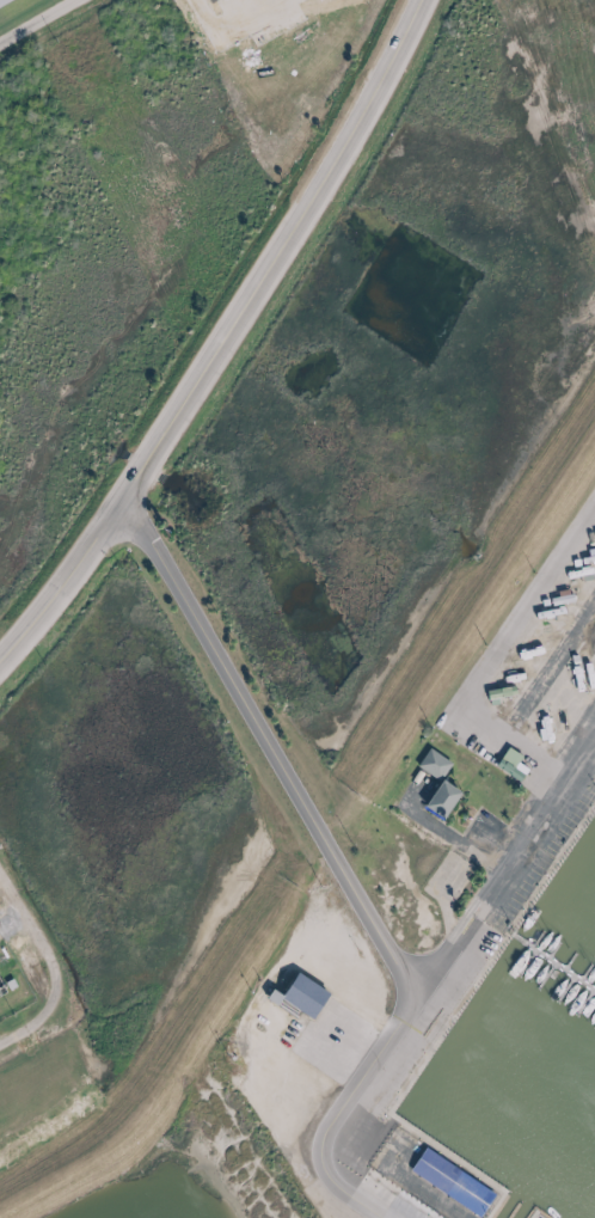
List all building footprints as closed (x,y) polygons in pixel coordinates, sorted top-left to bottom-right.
[(26,0),(0,0),(0,12),(26,0)] [(446,763),(423,748),(411,766),(431,779),(413,808),(432,820),(450,792),(434,782),(446,763)] [(282,967),(265,993),(306,1020),(325,992),(282,967)] [(473,1217),(474,1217),(490,1197),(456,1171),(439,1192),(473,1217)]
